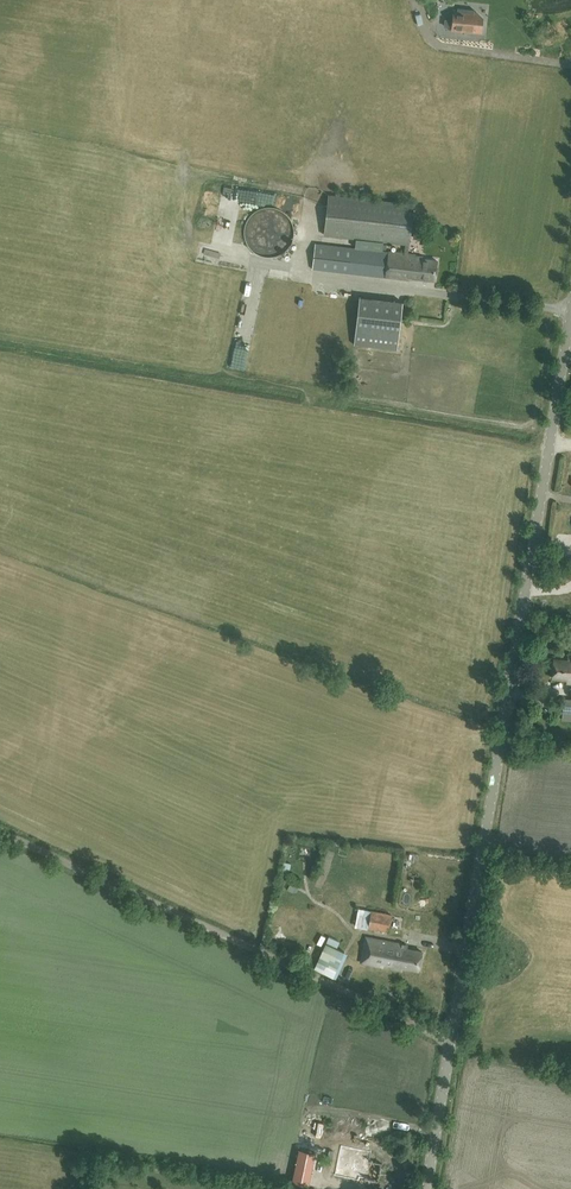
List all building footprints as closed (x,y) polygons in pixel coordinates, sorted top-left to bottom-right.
[(474,32),(476,12),(453,10),(452,20),(445,20),(445,26),(451,26),(451,30),(474,32)] [(241,188),(242,200),(250,199),(250,188),(241,188)] [(416,254),(408,253),(409,244),(410,244),(414,204),(328,196),(324,235),(356,238),(355,247),(315,243),(313,269),(411,280),(411,277),(435,279),(437,260),(422,258),(423,256),(416,255),(416,254)] [(222,204),(226,215),(243,208),(239,198),(222,204)] [(292,242),(294,233),(293,223),(288,215),(280,209),(270,207),(260,208),(252,213),(246,221),(244,231),(245,240),(250,249),(258,254),(268,257),(278,255),(286,250),(292,242)] [(221,225),(228,240),(236,237),(229,222),(221,225)] [(372,305),(373,292),(362,292),(361,304),(372,305)] [(359,317),(359,343),(399,342),(399,317),(393,317),(393,309),(390,309),(390,318),(386,318),(386,329),(376,329),(376,317),(359,317)] [(245,376),(253,375),(252,349),(236,350),(237,371),(244,371),(245,376)] [(569,654),(568,658),(553,657),(551,678),(566,680),(566,684),(570,684),(570,654),(569,654)] [(296,870),(297,861),(284,861),(284,870),(296,870)] [(388,931),(391,914),(371,910),(359,908),(354,926),(367,929),(368,928),(388,931)] [(371,964),(383,966),(384,964),(390,966),(390,967),(402,970),(403,966),(418,969),(422,951),(407,948),(407,944),(366,936),(361,961),(371,963),(371,964)] [(335,977),(347,952),(326,942),(314,968),(335,977)] [(358,1179),(359,1177),(378,1181),(382,1162),(369,1160),(371,1151),(341,1145),(335,1175),(358,1179)] [(292,1182),(309,1185),(316,1152),(299,1149),(292,1182)]
